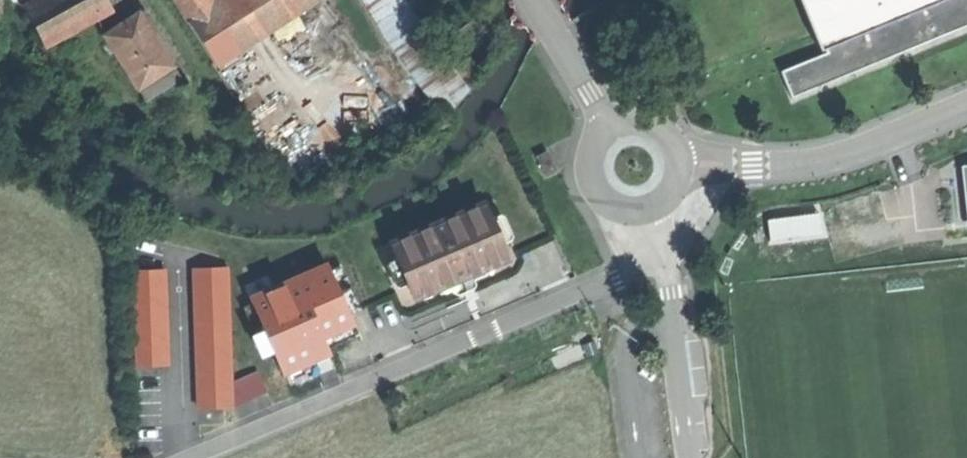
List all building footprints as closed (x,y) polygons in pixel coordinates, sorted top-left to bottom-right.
[(11,17),(5,0),(0,0),(0,21),(11,17)] [(42,40),(112,4),(109,0),(37,0),(24,6),(31,19),(42,40)] [(187,20),(211,5),(208,0),(174,0),(187,20)] [(215,62),(290,13),(282,0),(218,0),(211,5),(187,20),(215,62)] [(290,13),(310,0),(282,0),(290,13)] [(388,42),(420,22),(406,0),(362,0),(388,42)] [(821,43),(825,52),(779,70),(791,99),(966,25),(966,0),(926,0),(821,43)] [(814,46),(821,43),(926,0),(795,0),(814,46)] [(23,24),(31,19),(24,6),(16,11),(23,24)] [(105,34),(140,88),(175,65),(140,11),(105,34)] [(544,177),(556,172),(546,152),(535,157),(544,177)] [(493,232),(480,203),(388,243),(413,299),(452,282),(468,275),(504,259),(493,232)] [(290,372),(343,351),(337,336),(365,325),(338,255),(256,286),(290,372)] [(194,263),(200,408),(239,406),(234,262),(194,263)] [(472,283),(468,275),(452,282),(456,290),(472,283)] [(183,297),(153,298),(158,434),(188,433),(183,297)] [(164,448),(188,433),(158,434),(158,441),(164,448)]
